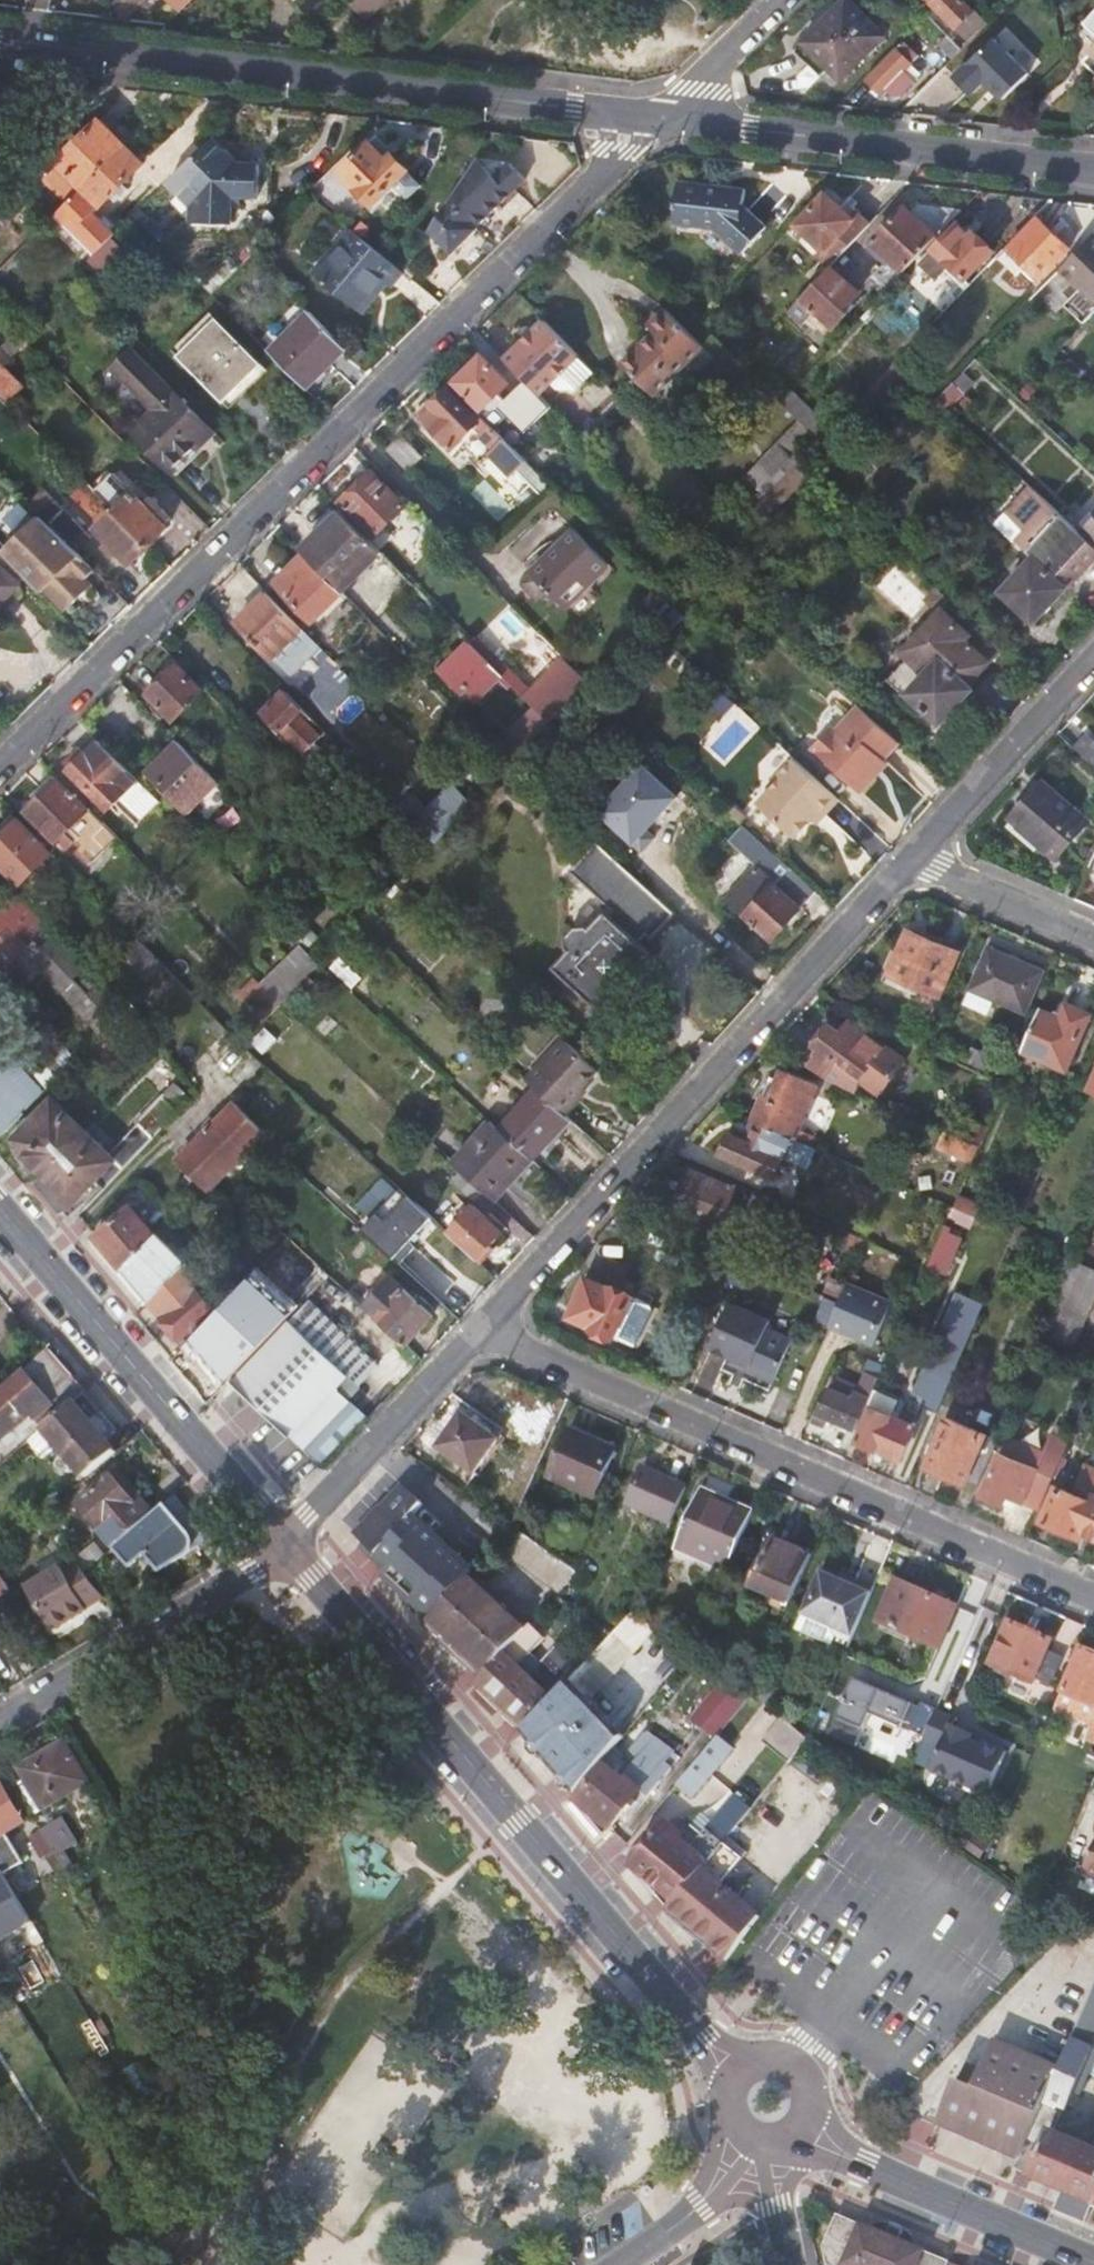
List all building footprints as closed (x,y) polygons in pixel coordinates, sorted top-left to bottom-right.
[(296,4),(302,11),(307,16),(324,0),(300,0),(296,4)] [(349,5),(364,22),(386,0),(354,0),(349,5)] [(794,50),(819,75),(827,68),(843,84),(889,38),(851,0),(845,0),(794,50)] [(934,12),(967,46),(988,26),(963,0),(922,0),(934,12)] [(1001,101),(1028,76),(993,40),(953,79),(970,96),(984,83),(1001,101)] [(918,56),(905,43),(865,81),(882,98),(890,89),(896,95),(910,79),(908,76),(917,66),(913,61),(918,56)] [(56,171),(77,193),(127,143),(101,117),(57,160),(61,165),(56,171)] [(387,157),(365,136),(336,166),(373,201),(374,199),(390,215),(418,186),(406,174),(411,168),(393,151),(387,157)] [(230,153),(212,138),(172,177),(185,189),(177,196),(189,206),(189,211),(205,212),(206,226),(231,227),(232,207),(246,198),(263,198),(262,168),(245,168),(243,166),(238,171),(224,159),(230,153)] [(146,162),(127,143),(77,193),(63,207),(101,247),(118,230),(97,209),(103,203),(113,192),(120,199),(131,189),(125,182),(146,162)] [(243,166),(230,153),(224,159),(238,171),(243,166)] [(526,182),(510,165),(478,161),(431,233),(453,254),(478,230),(477,229),(526,182)] [(165,184),(177,196),(185,189),(172,177),(165,184)] [(680,181),(675,223),(718,228),(744,251),(768,226),(748,205),(749,187),(680,181)] [(8,182),(0,190),(0,229),(28,201),(8,182)] [(828,191),(797,225),(812,238),(803,249),(817,263),(843,234),(853,243),(880,214),(869,204),(857,217),(828,191)] [(125,224),(103,203),(97,209),(118,230),(125,224)] [(873,241),(906,272),(939,238),(905,206),(873,241)] [(57,212),(97,251),(101,247),(63,207),(57,212)] [(189,225),(206,226),(205,212),(189,211),(189,225)] [(1038,217),(1009,248),(1043,279),(1073,249),(1038,217)] [(960,221),(929,255),(962,286),(998,249),(977,229),(974,234),(960,221)] [(787,235),(803,249),(812,238),(797,225),(787,235)] [(360,310),(398,266),(353,227),(316,273),(360,310)] [(1061,267),(1076,281),(1065,292),(1072,299),(1066,306),(1085,325),(1093,316),(1093,232),(1061,267)] [(113,237),(89,260),(107,279),(131,256),(113,237)] [(864,293),(833,264),(803,297),(837,329),(852,312),(849,309),(864,293)] [(647,319),(654,325),(670,310),(664,303),(647,319)] [(307,309),(268,347),(307,387),(320,376),(314,369),(341,343),(307,309)] [(211,310),(173,347),(230,406),(269,369),(211,310)] [(670,310),(654,325),(658,328),(623,363),(657,396),(706,346),(670,310)] [(9,338),(16,330),(6,320),(0,327),(0,328),(9,338)] [(580,390),(597,372),(546,320),(506,361),(528,383),(540,395),(549,386),(556,392),(580,390)] [(27,342),(16,330),(9,338),(0,346),(0,394),(7,401),(25,384),(5,364),(27,342)] [(213,431),(135,350),(117,368),(156,409),(134,431),(172,472),(213,431)] [(549,433),(563,418),(540,395),(528,383),(511,399),(503,391),(513,381),(485,353),(472,365),(467,360),(452,375),(493,416),(488,421),(530,463),(554,439),(549,433)] [(965,393),(987,369),(975,358),(937,398),(951,411),(966,394),(965,393)] [(1072,360),(1067,367),(1080,378),(1085,372),(1072,360)] [(910,379),(893,364),(873,387),(890,402),(910,379)] [(774,372),(765,382),(784,401),(793,391),(774,372)] [(598,408),(616,391),(600,376),(583,393),(598,408)] [(529,464),(530,463),(488,421),(451,384),(432,402),(436,407),(424,420),(437,433),(439,432),(456,449),(471,435),(490,453),(493,452),(514,473),(517,476),(529,464)] [(833,428),(794,390),(793,391),(784,401),(805,422),(822,439),(833,428)] [(754,475),(772,492),(776,488),(801,461),(822,439),(805,422),(754,475)] [(402,436),(388,451),(409,471),(423,457),(402,436)] [(522,494),(541,476),(529,464),(517,476),(514,473),(507,479),(522,494)] [(110,466),(90,486),(96,492),(115,472),(110,466)] [(374,470),(341,503),(379,540),(385,533),(391,539),(404,525),(396,517),(409,504),(374,470)] [(114,510),(150,546),(170,527),(167,524),(174,517),(152,495),(145,503),(115,472),(96,492),(114,510)] [(1093,564),(1093,542),(1031,484),(1005,511),(1025,529),(1017,538),(1034,555),(1002,591),(1031,617),(1048,600),(1053,604),(1069,587),(1071,588),(1093,564)] [(787,498),(776,488),(772,492),(760,504),(771,515),(787,498)] [(65,509),(50,523),(72,546),(88,530),(65,509)] [(132,565),(150,546),(114,510),(96,527),(108,540),(119,550),(132,565)] [(345,591),(384,552),(343,511),(304,550),(306,552),(345,591)] [(50,523),(41,514),(25,530),(27,533),(9,551),(7,548),(2,553),(42,593),(45,588),(66,609),(92,583),(88,579),(96,570),(72,546),(50,523)] [(1085,530),(1093,538),(1093,521),(1085,530)] [(576,530),(533,571),(569,607),(613,566),(576,530)] [(109,560),(119,550),(108,540),(98,548),(109,560)] [(313,622),(345,591),(306,552),(275,583),(313,622)] [(16,584),(0,568),(0,600),(16,584)] [(313,653),(320,646),(267,592),(237,622),(274,659),(297,637),(313,653)] [(912,696),(939,720),(956,700),(961,705),(977,687),(973,683),(1005,648),(980,626),(971,636),(944,612),(906,654),(912,659),(891,682),(909,698),(912,696)] [(297,637),(274,659),(290,675),(313,653),(297,637)] [(480,701),(506,674),(472,640),(442,671),(463,694),(468,689),(480,701)] [(527,740),(592,684),(566,655),(522,692),(535,707),(514,725),(527,740)] [(175,722),(204,693),(177,663),(148,692),(175,722)] [(298,713),(303,708),(285,690),(262,713),(281,733),(284,730),(306,752),(321,737),(298,713)] [(887,760),(903,743),(858,703),(842,720),(836,727),(833,725),(813,748),(863,794),(890,764),(887,760)] [(1077,747),(1093,763),(1093,741),(1088,735),(1077,747)] [(125,823),(154,793),(100,739),(70,769),(125,823)] [(189,813),(220,782),(181,742),(150,770),(189,813)] [(468,778),(487,759),(474,746),(456,766),(468,778)] [(841,799),(795,757),(781,773),(783,776),(758,802),(796,839),(814,820),(822,811),(826,815),(841,799)] [(88,810),(54,777),(33,798),(37,803),(27,813),(55,841),(88,810)] [(1044,781),(1014,818),(1060,856),(1090,820),(1044,781)] [(436,843),(459,820),(474,804),(463,792),(455,785),(416,824),(436,843)] [(826,815),(822,811),(814,820),(819,824),(826,815)] [(52,853),(20,821),(17,823),(13,818),(0,831),(0,864),(20,884),(52,853)] [(772,941),(819,891),(746,824),(731,842),(759,866),(728,901),(772,941)] [(979,843),(971,829),(967,833),(973,846),(979,843)] [(568,947),(572,950),(556,966),(601,1008),(652,953),(641,943),(649,934),(653,938),(677,912),(600,839),(572,870),(612,906),(592,928),(589,925),(577,926),(568,935),(568,947)] [(5,974),(26,952),(50,926),(21,895),(0,914),(0,969),(5,974)] [(26,952),(102,1033),(128,1006),(50,926),(26,952)] [(909,928),(891,971),(943,994),(961,950),(909,928)] [(298,948),(263,985),(282,1005),(322,963),(295,935),(290,940),(298,948)] [(117,962),(144,990),(167,966),(140,939),(117,962)] [(1045,970),(991,946),(967,1001),(992,1012),(998,1000),(1027,1012),(1045,970)] [(341,957),(332,967),(354,987),(363,978),(341,957)] [(234,1022),(250,1038),(282,1005),(263,985),(255,976),(237,995),(249,1007),(234,1022)] [(316,984),(309,993),(318,1002),(326,994),(316,984)] [(1045,1009),(1027,1050),(1068,1069),(1092,1013),(1068,1002),(1062,1016),(1045,1009)] [(281,1012),(252,1042),(267,1056),(280,1042),(283,1045),(299,1028),(281,1012)] [(891,1043),(855,1016),(846,1030),(835,1022),(821,1043),(826,1046),(815,1062),(835,1075),(834,1078),(863,1091),(867,1079),(887,1092),(911,1057),(891,1042),(891,1043)] [(325,1036),(337,1024),(328,1017),(318,1028),(325,1036)] [(578,1094),(599,1070),(566,1038),(530,1078),(539,1087),(568,1114),(581,1098),(578,1094)] [(971,1045),(966,1058),(989,1069),(995,1056),(971,1045)] [(11,1127),(75,1061),(66,1053),(51,1069),(48,1066),(34,1080),(14,1059),(0,1072),(0,1116),(1,1117),(11,1127)] [(766,1093),(755,1116),(763,1119),(797,1134),(819,1084),(784,1068),(772,1095),(766,1093)] [(54,1201),(72,1222),(194,1097),(176,1081),(108,1149),(89,1131),(43,1177),(37,1183),(54,1201)] [(535,1160),(573,1118),(568,1114),(539,1087),(499,1127),(535,1160)] [(39,1172),(43,1177),(89,1131),(53,1096),(12,1139),(26,1152),(27,1159),(30,1164),(34,1168),(39,1172)] [(237,1103),(180,1157),(211,1189),(267,1134),(237,1103)] [(975,1117),(966,1136),(983,1144),(991,1125),(975,1117)] [(809,1165),(819,1144),(797,1134),(763,1119),(753,1141),(732,1132),(722,1154),(777,1178),(787,1155),(809,1165)] [(498,1201),(535,1160),(499,1127),(491,1120),(453,1160),(463,1169),(486,1190),(498,1201)] [(940,1148),(975,1162),(983,1144),(966,1136),(948,1128),(940,1148)] [(477,1201),(486,1190),(463,1169),(454,1179),(477,1201)] [(698,1169),(681,1209),(731,1230),(742,1204),(731,1199),(736,1186),(698,1169)] [(961,1194),(956,1206),(978,1216),(983,1204),(961,1194)] [(440,1237),(447,1229),(416,1201),(408,1208),(397,1198),(388,1207),(400,1219),(387,1231),(381,1225),(370,1236),(391,1256),(401,1244),(419,1260),(429,1250),(441,1261),(452,1247),(440,1237)] [(96,1237),(122,1268),(158,1231),(154,1227),(130,1203),(96,1237)] [(972,1228),(978,1216),(956,1206),(955,1205),(950,1218),(972,1228)] [(477,1206),(451,1234),(483,1263),(495,1250),(488,1245),(505,1226),(493,1215),(490,1216),(477,1206)] [(964,1236),(945,1228),(929,1266),(948,1274),(964,1236)] [(122,1268),(150,1302),(189,1261),(158,1231),(122,1268)] [(1049,1290),(1061,1296),(1077,1260),(1063,1254),(1049,1290)] [(1078,1257),(1077,1260),(1061,1296),(1042,1340),(1073,1353),(1093,1304),(1093,1264),(1078,1257)] [(203,1276),(189,1261),(150,1302),(187,1346),(220,1311),(221,1310),(196,1284),(203,1276)] [(307,1297),(329,1274),(319,1265),(297,1288),(307,1297)] [(347,1330),(368,1307),(366,1306),(330,1273),(306,1298),(309,1301),(296,1314),(234,1383),(323,1464),(368,1414),(350,1397),(382,1362),(347,1330)] [(221,1310),(220,1311),(187,1346),(218,1379),(228,1389),(234,1383),(296,1314),(252,1275),(221,1310)] [(588,1275),(573,1310),(577,1318),(618,1335),(635,1295),(588,1275)] [(392,1277),(366,1306),(368,1307),(409,1345),(436,1316),(392,1277)] [(894,1300),(850,1281),(831,1324),(875,1343),(894,1300)] [(919,1411),(936,1418),(985,1304),(956,1291),(910,1398),(922,1402),(919,1411)] [(795,1336),(770,1325),(774,1318),(733,1300),(713,1346),(734,1355),(753,1363),(750,1369),(776,1379),(795,1336)] [(47,1348),(2,1388),(0,1389),(0,1447),(37,1415),(76,1382),(62,1365),(47,1348)] [(753,1363),(734,1355),(732,1360),(750,1369),(753,1363)] [(830,1419),(858,1431),(870,1402),(878,1384),(881,1377),(865,1371),(854,1397),(829,1387),(816,1419),(827,1424),(830,1419)] [(84,1391),(76,1382),(37,1415),(46,1425),(82,1394),(84,1391)] [(903,1395),(878,1384),(870,1402),(872,1403),(859,1438),(903,1457),(916,1427),(893,1417),(903,1395)] [(41,1429),(84,1478),(114,1451),(104,1439),(114,1431),(101,1416),(89,1402),(82,1394),(46,1425),(41,1429)] [(968,1477),(980,1482),(1009,1415),(996,1410),(987,1432),(948,1417),(927,1465),(965,1482),(968,1477)] [(465,1412),(442,1446),(478,1472),(501,1437),(465,1412)] [(573,1428),(552,1478),(599,1498),(619,1448),(573,1428)] [(1026,1498),(1043,1506),(1054,1480),(1064,1456),(1071,1440),(1052,1432),(1036,1467),(1000,1451),(983,1492),(1005,1501),(1009,1492),(1025,1499),(1026,1498)] [(1083,1531),(1093,1536),(1093,1468),(1088,1465),(1077,1491),(1058,1482),(1042,1520),(1081,1537),(1083,1531)] [(630,1503),(674,1524),(689,1492),(659,1479),(662,1473),(646,1466),(630,1503)] [(111,1472),(107,1475),(128,1501),(133,1498),(111,1472)] [(76,1503),(114,1546),(148,1516),(133,1498),(128,1501),(107,1475),(76,1503)] [(388,1504),(363,1531),(369,1536),(396,1562),(389,1569),(387,1570),(417,1600),(413,1603),(429,1618),(473,1571),(476,1568),(418,1512),(427,1501),(409,1482),(388,1504)] [(678,1548),(730,1570),(756,1510),(703,1488),(678,1548)] [(209,1538),(171,1496),(148,1516),(114,1546),(131,1567),(147,1554),(161,1570),(209,1538)] [(358,1526),(363,1531),(388,1504),(383,1500),(358,1526)] [(498,1545),(561,1591),(580,1571),(517,1525),(498,1545)] [(362,1544),(389,1569),(396,1562),(369,1536),(362,1544)] [(752,1595),(790,1611),(815,1553),(777,1536),(752,1595)] [(86,1606),(104,1595),(84,1572),(76,1562),(63,1569),(62,1568),(27,1588),(52,1629),(86,1609),(86,1606)] [(854,1637),(873,1593),(822,1570),(802,1615),(854,1637)] [(12,1591),(0,1571),(0,1598),(12,1591)] [(529,1625),(473,1571),(429,1618),(425,1622),(436,1633),(463,1657),(467,1661),(481,1674),(529,1625)] [(899,1577),(881,1620),(940,1646),(959,1604),(899,1577)] [(1052,1639),(1013,1620),(994,1663),(1035,1680),(1037,1675),(1054,1682),(1065,1657),(1048,1649),(1052,1639)] [(548,1636),(532,1621),(529,1625),(481,1674),(475,1680),(526,1728),(574,1677),(580,1670),(556,1648),(532,1674),(522,1664),(548,1636)] [(987,1651),(967,1643),(965,1648),(984,1656),(987,1651)] [(1054,1704),(1091,1720),(1086,1733),(1093,1737),(1093,1649),(1081,1643),(1054,1704)] [(693,1714),(719,1736),(754,1696),(737,1684),(694,1653),(693,1652),(687,1660),(718,1684),(693,1714)] [(747,1673),(737,1684),(754,1696),(760,1682),(747,1673)] [(855,1674),(830,1732),(868,1747),(880,1719),(913,1732),(925,1703),(855,1674)] [(612,1711),(574,1677),(526,1728),(556,1756),(578,1784),(620,1741),(629,1733),(612,1711)] [(729,1749),(768,1706),(754,1696),(719,1736),(679,1782),(694,1795),(731,1751),(729,1749)] [(832,1716),(824,1712),(817,1727),(825,1730),(832,1716)] [(988,1795),(1008,1751),(971,1737),(970,1732),(953,1725),(954,1720),(954,1719),(938,1712),(926,1740),(942,1747),(932,1771),(988,1795)] [(784,1714),(764,1739),(790,1760),(810,1735),(784,1714)] [(630,1750),(620,1741),(576,1794),(599,1821),(608,1832),(627,1809),(634,1815),(676,1764),(670,1759),(677,1749),(650,1726),(630,1750)] [(46,1809),(92,1782),(67,1739),(21,1767),(46,1809)] [(629,1861),(669,1911),(670,1909),(671,1909),(723,1845),(727,1841),(784,1771),(772,1763),(752,1787),(744,1780),(693,1843),(683,1834),(687,1830),(669,1815),(629,1861)] [(0,1784),(0,1837),(28,1820),(4,1781),(0,1784)] [(65,1815),(42,1829),(66,1868),(73,1865),(68,1857),(84,1847),(65,1815)] [(51,1879),(67,1870),(66,1868),(42,1829),(27,1838),(51,1879)] [(743,1861),(723,1845),(671,1909),(670,1909),(714,1945),(728,1961),(761,1918),(721,1886),(743,1861)] [(0,1855),(0,1864),(3,1870),(9,1880),(20,1873),(6,1851),(0,1855)] [(3,1870),(0,1872),(0,1939),(31,1917),(9,1880),(3,1870)] [(1076,2033),(1093,2041),(1093,1990),(1076,2033)] [(1055,2128),(1065,2105),(1066,2106),(1075,2087),(1081,2090),(1093,2061),(1093,2041),(1076,2033),(1063,2062),(1023,2156),(1018,2167),(1067,2188),(1059,2206),(1073,2212),(1088,2219),(1093,2205),(1093,2145),(1055,2128)] [(940,2120),(1023,2156),(1063,2062),(998,2035),(984,2066),(969,2060),(962,2077),(959,2076),(940,2120)] [(951,2259),(925,2249),(902,2240),(907,2231),(895,2226),(891,2236),(863,2224),(855,2221),(840,2215),(827,2247),(828,2264),(830,2264),(948,2264),(951,2259)] [(895,2226),(907,2231),(907,2230),(907,2228),(906,2224),(903,2222),(901,2221),(897,2223),(895,2226)]
